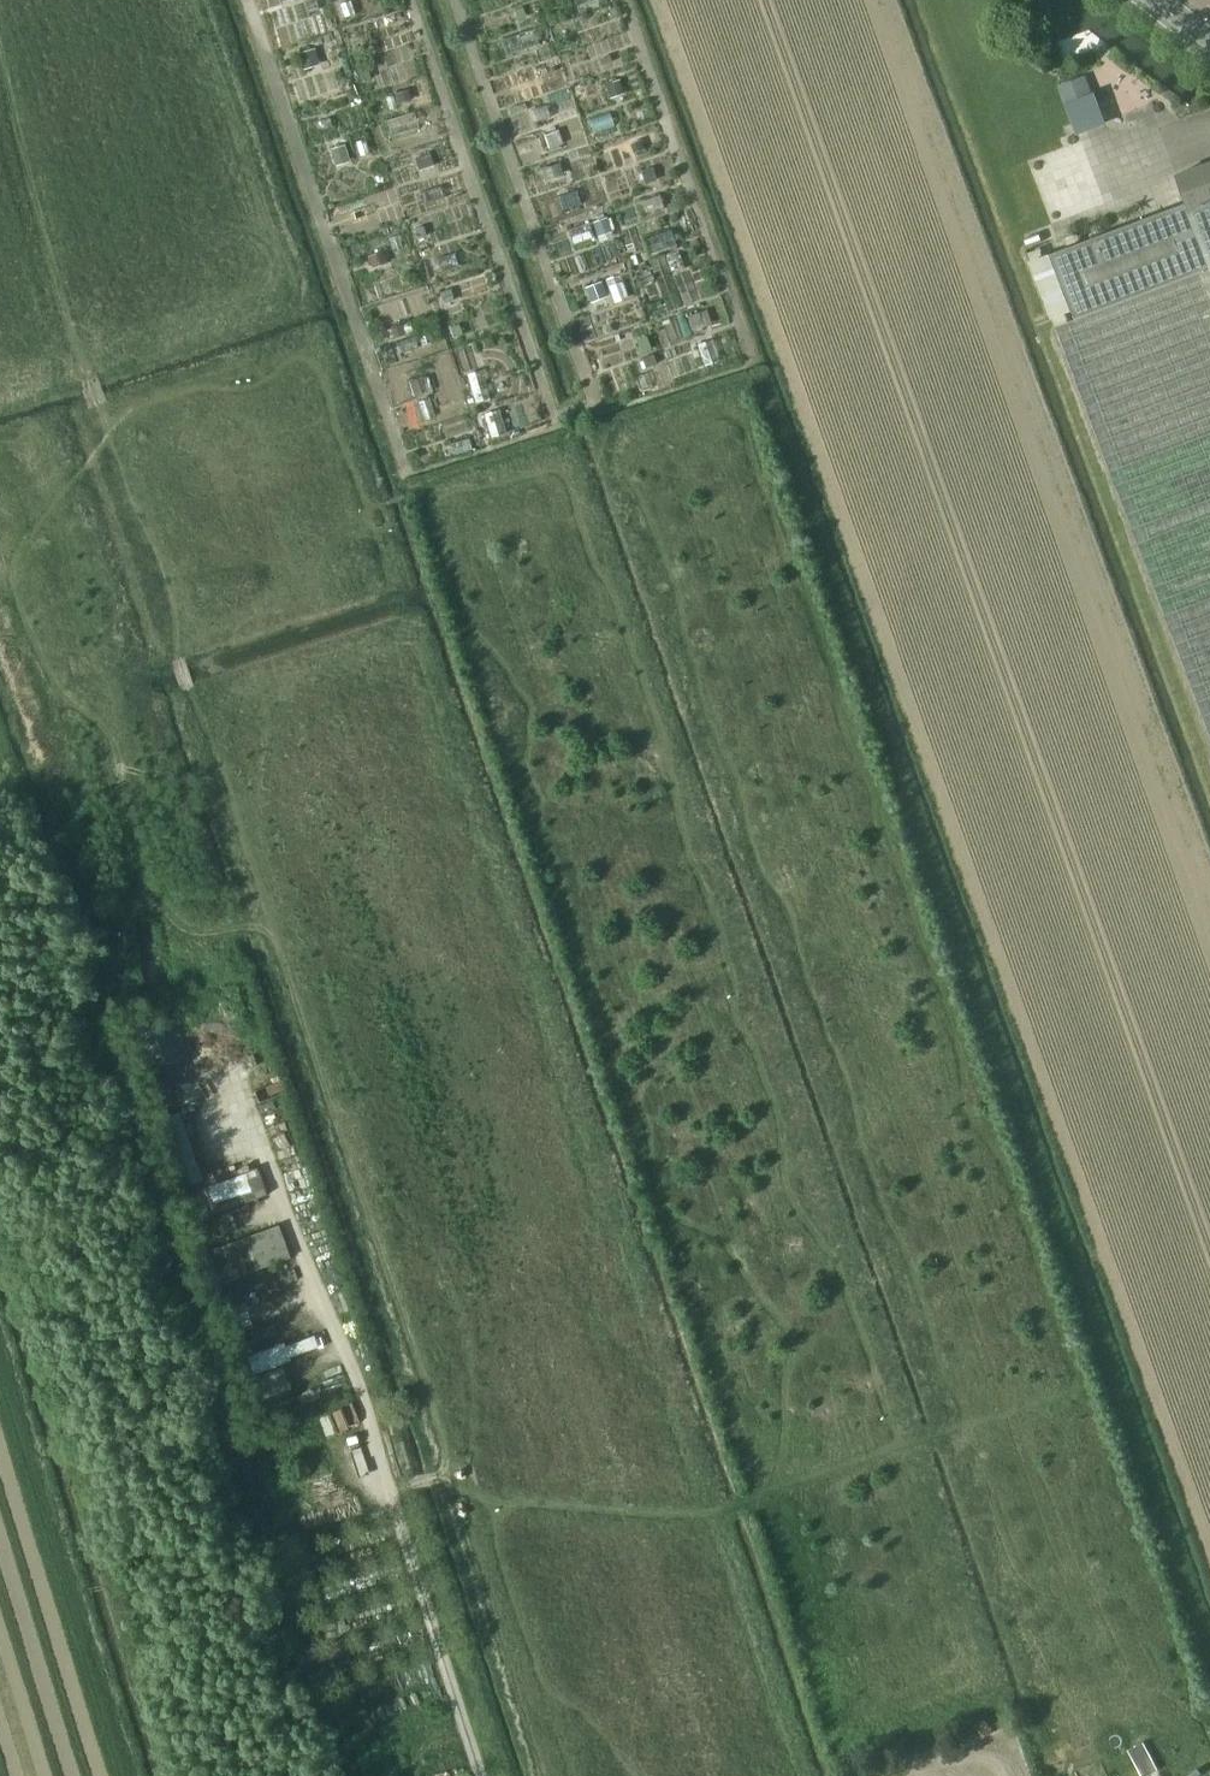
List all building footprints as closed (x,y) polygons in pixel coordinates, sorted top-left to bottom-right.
[(1190,212),(1209,205),(1209,164),(1177,176),(1186,203),(1190,212)] [(1190,212),(1186,203),(1030,262),(1051,319),(1052,319),(1055,327),(1054,327),(1209,741),(1209,205),(1190,212)] [(1151,1757),(1140,1762),(1147,1775),(1158,1770),(1151,1757)]
